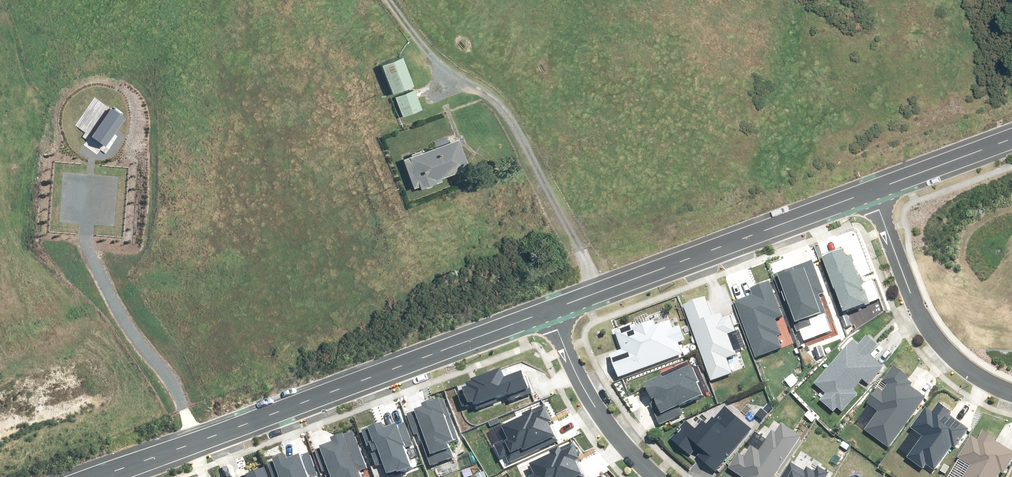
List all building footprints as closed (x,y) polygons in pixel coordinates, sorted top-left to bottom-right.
[(398,57),(377,65),(388,94),(409,86),(398,57)] [(411,90),(392,97),(399,117),(419,110),(411,90)] [(426,149),(399,158),(410,188),(415,186),(416,188),(432,182),(432,183),(438,181),(437,178),(464,168),(454,139),(426,150),(426,149)]
